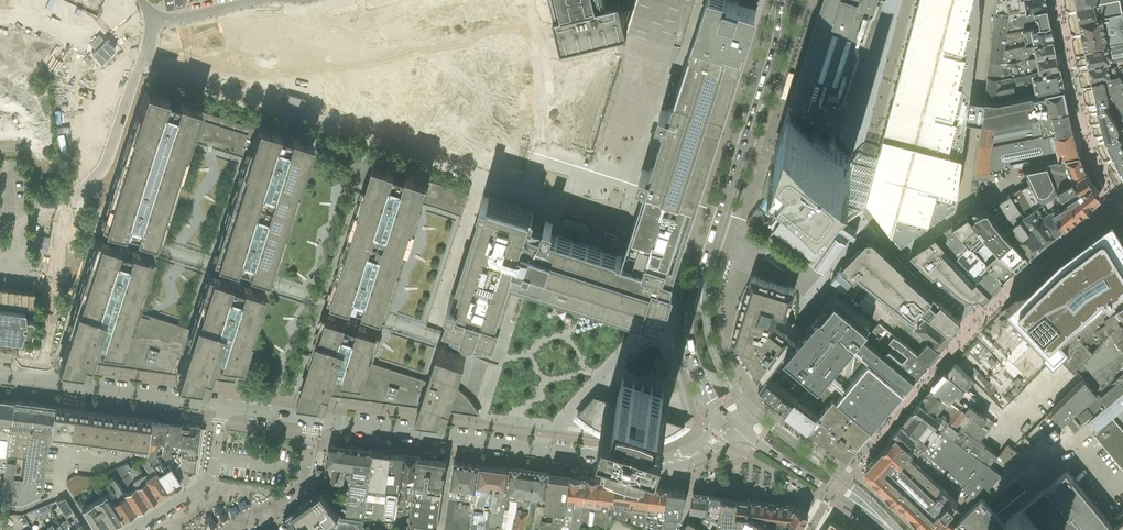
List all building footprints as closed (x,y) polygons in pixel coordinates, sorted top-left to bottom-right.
[(95,12),(101,0),(70,0),(95,12)] [(557,7),(555,7),(562,39),(628,24),(622,0),(555,0),(557,7)] [(575,177),(635,196),(697,0),(634,0),(575,177)] [(661,137),(661,139),(662,139),(658,153),(657,153),(656,154),(657,155),(653,168),(652,168),(652,169),(650,168),(649,172),(641,169),(639,177),(646,179),(645,183),(647,183),(647,185),(648,185),(649,186),(649,185),(661,189),(661,191),(687,199),(688,198),(695,200),(696,198),(695,198),(699,185),(700,185),(700,183),(699,183),(704,170),(705,170),(705,168),(704,168),(709,154),(710,155),(710,153),(709,153),(713,139),(714,140),(715,138),(714,138),(718,124),(719,124),(720,123),(719,122),(723,109),(724,109),(724,108),(724,107),(728,94),(729,94),(729,93),(729,92),(733,79),(734,79),(734,78),(733,77),(738,64),(739,63),(738,62),(743,47),(756,7),(734,0),(706,0),(695,34),(691,47),(690,48),(675,93),(676,93),(672,108),(671,107),(671,109),(669,108),(668,111),(660,109),(658,117),(665,119),(664,124),(667,124),(662,138),(661,137)] [(775,149),(804,172),(820,187),(854,156),(814,130),(820,122),(835,127),(838,117),(841,119),(841,120),(842,121),(843,119),(844,119),(839,133),(857,154),(859,148),(886,41),(897,0),(823,0),(792,97),(793,97),(792,98),(794,98),(806,102),(807,99),(810,100),(808,107),(795,103),(793,109),(789,104),(776,144),(775,149)] [(956,199),(966,120),(969,96),(979,11),(979,0),(918,0),(875,165),(874,171),(873,177),(873,182),(873,189),(874,195),(876,200),(878,206),(880,211),(883,216),(901,238),(926,221),(956,199)] [(1047,5),(1046,0),(997,0),(995,11),(1009,12),(1047,5)] [(1076,5),(1079,20),(1122,11),(1120,0),(1099,0),(1076,5)] [(1007,31),(1050,22),(1047,5),(1009,12),(995,11),(993,29),(1007,31)] [(1079,20),(1082,34),(1122,25),(1122,15),(1122,11),(1079,20)] [(42,140),(31,35),(0,21),(0,144),(42,140)] [(1005,47),(1053,37),(1050,22),(1007,31),(993,29),(991,45),(1005,47)] [(1082,34),(1084,48),(1122,40),(1122,25),(1082,34)] [(1003,62),(1056,51),(1053,37),(1005,47),(991,45),(989,61),(1003,62)] [(1084,48),(1088,64),(1122,57),(1122,40),(1084,48)] [(1002,77),(1059,65),(1056,51),(1003,62),(989,61),(987,76),(1002,77)] [(1091,79),(1119,73),(1121,75),(1122,73),(1122,57),(1088,64),(1091,79)] [(998,100),(1063,87),(1059,65),(1002,77),(987,76),(985,99),(998,100)] [(1091,79),(1096,103),(1104,102),(1112,97),(1114,96),(1108,86),(1122,76),(1121,75),(1119,73),(1091,79)] [(1112,97),(1122,113),(1122,77),(1122,76),(1108,86),(1114,96),(1112,97)] [(979,121),(982,122),(996,124),(1068,109),(1063,87),(998,100),(985,99),(969,96),(966,120),(979,121)] [(283,104),(303,110),(307,100),(286,93),(283,104)] [(124,237),(84,358),(89,359),(177,371),(206,375),(235,379),(236,374),(241,357),(401,406),(421,342),(432,346),(414,402),(460,416),(594,434),(603,406),(612,409),(608,422),(650,436),(654,423),(662,426),(665,416),(668,407),(660,405),(663,393),(664,392),(662,391),(653,388),(651,387),(644,385),(642,385),(635,382),(633,382),(624,379),(622,378),(621,380),(618,391),(609,389),(608,388),(628,328),(522,294),(506,342),(490,337),(488,344),(426,325),(468,192),(407,172),(395,169),(387,166),(378,163),(374,162),(311,142),(306,140),(298,138),(297,137),(171,96),(124,237)] [(1119,135),(1122,137),(1120,139),(1121,141),(1122,144),(1122,143),(1122,113),(1112,97),(1104,102),(1117,123),(1119,128),(1116,131),(1119,135)] [(1104,102),(1096,103),(1105,139),(1106,140),(1119,135),(1116,131),(1119,128),(1117,123),(1104,102)] [(991,145),(1072,128),(1068,109),(996,124),(982,122),(979,143),(991,145)] [(991,172),(1019,166),(1022,165),(1039,162),(1079,153),(1073,130),(1072,130),(1072,128),(991,145),(979,143),(975,171),(989,172),(991,172)] [(1106,140),(1122,174),(1122,150),(1120,145),(1122,144),(1121,141),(1120,139),(1122,137),(1119,135),(1106,140)] [(1022,165),(1030,181),(1039,197),(1044,198),(1053,193),(1059,185),(1086,170),(1079,154),(1079,153),(1039,162),(1022,165)] [(1059,185),(1053,193),(1059,203),(1093,183),(1086,171),(1086,170),(1059,185)] [(746,222),(771,235),(783,242),(824,272),(825,271),(829,265),(830,264),(834,257),(835,256),(840,250),(841,249),(840,249),(845,243),(845,242),(851,234),(853,236),(856,232),(848,226),(783,179),(782,181),(779,178),(779,177),(777,176),(776,177),(768,171),(761,194),(765,197),(758,206),(747,221),(746,222)] [(975,178),(988,180),(990,180),(991,173),(991,172),(989,172),(975,171),(975,178)] [(1030,181),(1010,194),(1024,215),(1038,206),(1042,203),(1047,212),(1052,209),(1064,227),(1098,199),(1098,194),(1093,183),(1059,203),(1053,193),(1044,198),(1039,197),(1030,181)] [(1013,224),(1036,250),(1046,243),(1031,225),(1024,216),(1024,215),(1010,194),(999,201),(1013,224)] [(643,263),(638,262),(632,260),(622,257),(617,255),(605,251),(549,234),(552,224),(545,221),(542,231),(528,227),(534,211),(533,211),(533,210),(489,196),(489,197),(488,196),(488,198),(484,197),(484,195),(483,195),(483,196),(482,196),(480,202),(484,203),(454,295),(451,294),(448,302),(452,303),(447,318),(456,321),(454,326),(468,334),(472,334),(484,336),(485,330),(494,333),(499,318),(501,313),(513,273),(617,306),(658,320),(661,309),(665,310),(673,284),(669,283),(673,273),(671,272),(671,271),(670,272),(665,270),(666,265),(669,255),(666,254),(648,249),(643,263)] [(988,207),(987,208),(1006,230),(1010,226),(1013,224),(999,201),(988,207)] [(1042,218),(1055,235),(1064,227),(1052,209),(1047,212),(1042,203),(1038,206),(1043,215),(1041,216),(1042,218)] [(1031,225),(1046,243),(1055,235),(1042,218),(1041,216),(1043,215),(1038,206),(1024,215),(1024,216),(1031,225)] [(975,214),(972,216),(975,220),(1016,267),(1016,268),(1029,257),(1006,230),(1004,229),(987,208),(972,208),(975,214)] [(972,216),(967,211),(957,217),(959,219),(952,224),(984,260),(1003,279),(1015,268),(1016,267),(975,220),(972,216)] [(1002,310),(1024,333),(1028,329),(1045,347),(1043,348),(1053,359),(1057,355),(1067,343),(1061,335),(1107,295),(1109,298),(1114,293),(1114,291),(1117,289),(1116,287),(1122,283),(1122,234),(1118,225),(1112,215),(1103,222),(1059,255),(1058,255),(1002,310)] [(562,223),(584,230),(585,228),(586,223),(565,216),(562,223)] [(984,260),(952,224),(936,235),(949,249),(965,266),(990,292),(1003,280),(1003,279),(984,260)] [(1010,226),(1006,230),(1029,257),(1036,250),(1013,224),(1010,226)] [(965,266),(949,249),(935,235),(935,234),(911,252),(917,258),(927,268),(937,277),(947,285),(957,293),(961,296),(963,298),(966,299),(968,300),(971,301),(974,301),(976,300),(979,300),(982,298),(983,299),(990,292),(965,266)] [(657,244),(662,245),(664,238),(654,235),(652,242),(657,244)] [(857,302),(875,316),(879,311),(876,309),(883,302),(913,328),(925,315),(950,335),(960,324),(960,323),(960,322),(960,321),(960,320),(904,271),(872,240),(866,240),(843,265),(844,265),(842,268),(841,267),(831,280),(851,297),(862,284),(868,289),(857,302)] [(792,296),(794,290),(793,290),(793,288),(787,286),(786,288),(775,284),(776,283),(770,281),(769,282),(758,279),(759,278),(753,276),(752,277),(751,276),(749,283),(750,283),(746,294),(745,294),(743,300),(744,300),(741,311),(740,311),(738,317),(739,317),(736,328),(734,328),(731,337),(736,345),(737,344),(744,353),(743,354),(746,360),(748,359),(754,368),(753,369),(756,374),(757,374),(760,378),(762,382),(763,381),(762,380),(763,379),(764,380),(767,375),(771,370),(770,369),(771,369),(772,369),(775,365),(775,364),(775,363),(776,364),(784,354),(796,340),(792,337),(788,334),(796,323),(794,321),(783,318),(785,313),(786,314),(788,307),(787,307),(790,296),(792,296)] [(1116,287),(1117,289),(1114,291),(1114,293),(1109,298),(1107,295),(1061,335),(1067,343),(1080,335),(1083,339),(1108,320),(1106,316),(1122,305),(1122,283),(1116,287)] [(2,339),(2,338),(3,336),(11,337),(11,339),(12,339),(12,338),(20,339),(23,331),(26,331),(30,332),(33,325),(32,317),(32,316),(34,316),(34,304),(34,303),(34,295),(34,291),(33,290),(28,290),(27,291),(27,294),(27,291),(26,289),(21,289),(20,290),(20,293),(20,290),(20,289),(14,289),(14,290),(14,292),(13,292),(13,289),(13,288),(7,288),(7,289),(7,291),(7,288),(6,287),(0,287),(0,288),(0,339),(2,339)] [(816,381),(872,427),(914,377),(885,353),(864,335),(873,324),(836,292),(796,340),(784,354),(816,381)] [(875,316),(894,333),(904,341),(928,362),(939,348),(913,328),(883,302),(876,309),(879,311),(875,316)] [(1106,316),(1108,320),(1083,339),(1080,335),(1067,343),(1057,355),(1076,373),(1078,371),(1093,351),(1099,344),(1111,330),(1110,330),(1111,329),(1122,322),(1122,305),(1106,316)] [(913,328),(939,348),(950,335),(925,315),(913,328)] [(1084,377),(1118,354),(1122,350),(1122,322),(1111,329),(1110,330),(1111,330),(1099,344),(1093,351),(1078,371),(1084,377)] [(889,348),(885,353),(914,377),(928,362),(904,341),(894,333),(889,338),(897,344),(897,343),(908,352),(903,359),(889,348)] [(1032,345),(1013,365),(1017,369),(1027,359),(1035,367),(1025,377),(1029,381),(1049,361),(1032,345)] [(1051,410),(1062,421),(1066,418),(1080,405),(1096,391),(1122,369),(1122,350),(1118,354),(1084,377),(1055,406),(1051,410)] [(790,393),(799,381),(776,364),(775,363),(775,364),(775,365),(772,369),(771,369),(770,369),(771,370),(767,375),(777,383),(790,393)] [(954,363),(946,372),(957,381),(956,382),(965,388),(972,380),(954,363)] [(1066,418),(1075,430),(1089,418),(1088,418),(1118,393),(1122,388),(1122,369),(1096,391),(1080,405),(1066,418)] [(946,372),(940,378),(956,392),(959,395),(961,392),(973,402),(977,398),(965,388),(956,382),(957,381),(946,372)] [(790,393),(777,383),(767,375),(764,380),(763,379),(762,380),(763,381),(762,382),(758,387),(761,390),(761,392),(763,393),(762,394),(784,411),(795,397),(790,393)] [(961,396),(959,395),(956,392),(940,378),(931,388),(948,401),(950,399),(966,411),(985,426),(989,428),(994,422),(966,400),(967,398),(962,395),(961,396)] [(816,381),(799,400),(821,416),(832,424),(857,444),(872,427),(816,381)] [(921,400),(920,401),(934,412),(939,416),(942,413),(945,415),(945,416),(955,424),(979,441),(980,440),(981,438),(989,428),(985,426),(966,411),(950,399),(948,401),(931,388),(930,389),(921,400)] [(1088,418),(1089,418),(1096,427),(1122,405),(1122,388),(1118,393),(1088,418)] [(799,400),(795,397),(784,411),(811,430),(821,416),(799,400)] [(6,455),(9,430),(13,401),(0,399),(0,466),(5,467),(6,455)] [(6,455),(25,458),(27,444),(28,438),(33,404),(13,401),(9,430),(6,455)] [(920,401),(912,409),(928,420),(937,427),(936,428),(953,441),(958,444),(988,466),(989,465),(991,462),(998,455),(983,444),(979,441),(955,424),(945,416),(945,415),(942,413),(939,416),(934,412),(920,401)] [(25,458),(22,481),(42,484),(48,444),(49,437),(50,428),(53,406),(33,404),(28,438),(27,444),(25,458)] [(1096,427),(1093,430),(1122,466),(1122,405),(1096,427)] [(49,437),(73,440),(78,410),(53,406),(50,428),(49,437)] [(912,409),(901,422),(915,435),(917,433),(987,489),(1001,475),(989,465),(988,466),(958,444),(953,441),(936,428),(937,427),(928,420),(912,409)] [(73,440),(98,444),(102,413),(78,410),(73,440)] [(98,444),(122,447),(126,416),(102,413),(98,444)] [(122,447),(146,450),(150,419),(126,416),(122,447)] [(811,430),(821,439),(832,424),(821,416),(811,430)] [(146,450),(145,455),(146,456),(148,459),(154,455),(156,439),(161,440),(163,421),(150,419),(147,444),(146,449),(146,450)] [(161,452),(165,459),(167,458),(168,459),(176,454),(180,423),(163,421),(159,452),(161,452)] [(901,422),(893,432),(913,448),(963,487),(976,499),(981,495),(982,494),(987,489),(917,433),(915,435),(901,422)] [(176,454),(168,459),(174,468),(173,468),(176,472),(182,481),(188,477),(184,470),(194,471),(195,457),(197,458),(198,450),(195,449),(196,447),(197,446),(198,442),(197,440),(197,435),(199,434),(199,431),(198,429),(199,426),(180,423),(177,444),(176,454)] [(832,424),(821,439),(846,457),(857,444),(832,424)] [(1054,428),(1045,436),(1051,443),(1060,435),(1054,428)] [(865,467),(866,473),(872,479),(872,480),(877,484),(878,485),(885,492),(893,499),(897,502),(900,505),(901,506),(904,509),(912,516),(915,519),(915,520),(918,523),(926,529),(947,529),(956,521),(962,515),(954,506),(957,503),(906,455),(913,448),(893,432),(888,438),(890,440),(886,444),(883,448),(881,450),(875,457),(865,467)] [(998,455),(1000,457),(1011,465),(1022,455),(1007,443),(1000,452),(998,455)] [(328,446),(322,491),(334,507),(335,493),(342,446),(340,445),(331,444),(330,444),(329,444),(329,445),(328,446)] [(346,473),(351,474),(355,447),(346,446),(342,445),(342,446),(335,493),(342,494),(346,473)] [(346,515),(363,518),(373,450),(372,449),(372,450),(355,447),(351,474),(346,515)] [(363,518),(364,518),(382,520),(386,494),(389,472),(392,452),(375,450),(373,450),(363,518)] [(382,520),(382,521),(409,526),(417,456),(392,452),(389,472),(386,494),(382,520)] [(156,454),(148,459),(168,490),(180,482),(174,473),(169,465),(164,468),(156,454)] [(143,457),(141,458),(143,465),(144,466),(148,470),(143,474),(157,496),(168,490),(148,459),(146,456),(143,457)] [(417,456),(409,526),(435,529),(437,527),(447,460),(445,460),(441,461),(423,459),(419,457),(419,456),(417,456)] [(479,464),(454,461),(444,529),(446,529),(470,529),(474,500),(479,464)] [(126,463),(123,465),(128,473),(135,485),(147,503),(157,496),(143,474),(143,473),(136,463),(129,467),(126,463)] [(488,508),(490,508),(490,506),(487,505),(487,503),(489,504),(494,466),(480,464),(479,464),(474,500),(470,529),(486,529),(488,508)] [(486,529),(496,529),(496,526),(501,526),(503,514),(504,508),(505,502),(509,468),(506,468),(494,466),(489,504),(487,503),(487,505),(490,506),(490,508),(488,508),(486,529)] [(501,529),(516,529),(520,504),(544,507),(549,473),(509,468),(505,502),(504,508),(501,529)] [(956,521),(961,526),(965,529),(1117,529),(1109,521),(1105,515),(1067,470),(1066,469),(1011,514),(1011,515),(1007,519),(1009,522),(1006,524),(1000,518),(989,503),(981,495),(962,515),(956,521)] [(110,471),(103,473),(107,479),(106,479),(115,493),(109,497),(122,519),(136,510),(124,492),(113,475),(110,471)] [(128,473),(122,477),(129,489),(124,492),(136,510),(147,503),(135,485),(128,473)] [(538,529),(559,529),(561,526),(563,520),(571,477),(570,476),(569,476),(549,473),(545,504),(545,506),(554,507),(552,523),(541,521),(538,529)] [(66,485),(73,496),(98,480),(96,477),(95,477),(75,475),(67,480),(66,485)] [(571,476),(571,477),(563,520),(561,526),(559,529),(577,529),(579,524),(580,522),(582,508),(588,478),(586,478),(572,477),(572,476),(571,476)] [(580,522),(579,524),(606,528),(607,525),(610,504),(611,496),(613,496),(614,496),(615,482),(613,482),(588,478),(582,508),(580,522)] [(1019,482),(1026,491),(1031,487),(1024,478),(1019,482)] [(616,482),(615,482),(611,514),(616,517),(626,522),(627,511),(632,512),(633,503),(631,503),(632,494),(637,494),(638,485),(616,482)] [(627,511),(626,516),(631,517),(630,522),(644,529),(650,487),(638,485),(637,494),(632,494),(631,503),(633,503),(632,512),(627,511)] [(650,487),(644,529),(646,529),(647,529),(662,529),(665,507),(668,489),(666,489),(651,487),(650,487)] [(662,529),(675,529),(676,526),(680,515),(683,510),(684,502),(686,492),(668,489),(665,507),(662,529)] [(293,512),(306,529),(367,529),(362,525),(363,520),(341,517),(339,514),(334,507),(322,491),(293,512)] [(688,519),(699,525),(704,517),(705,513),(707,513),(709,495),(693,493),(693,492),(692,492),(688,519)] [(109,497),(106,493),(81,509),(95,529),(104,529),(122,519),(109,497)] [(964,499),(971,505),(975,500),(969,494),(964,499)] [(709,495),(707,513),(705,513),(704,517),(699,525),(706,529),(708,529),(712,522),(716,524),(718,516),(721,497),(721,496),(709,495)] [(55,500),(66,516),(73,511),(64,497),(55,500)] [(735,511),(737,499),(737,498),(732,497),(732,498),(721,497),(718,516),(716,524),(712,522),(708,529),(733,529),(735,511)] [(747,500),(737,499),(735,511),(748,512),(764,522),(765,519),(767,503),(766,503),(759,502),(757,501),(757,502),(750,501),(749,500),(747,500)] [(767,503),(765,519),(764,522),(779,529),(782,529),(785,505),(777,504),(775,504),(767,503)] [(800,527),(801,526),(803,521),(804,521),(808,513),(806,513),(801,510),(802,510),(796,507),(795,507),(794,506),(794,507),(786,506),(786,505),(785,505),(782,529),(798,529),(800,527)] [(59,523),(59,524),(62,528),(63,529),(85,529),(73,511),(70,513),(74,519),(71,521),(73,523),(71,525),(67,518),(59,523)] [(764,522),(748,512),(735,511),(733,529),(779,529),(764,522)] [(283,522),(289,529),(306,529),(293,512),(283,518),(283,522)] [(1109,521),(1117,529),(1122,529),(1122,516),(1120,512),(1109,521)] [(699,525),(688,519),(682,529),(706,529),(699,525)] [(830,520),(823,529),(845,529),(830,520)]
